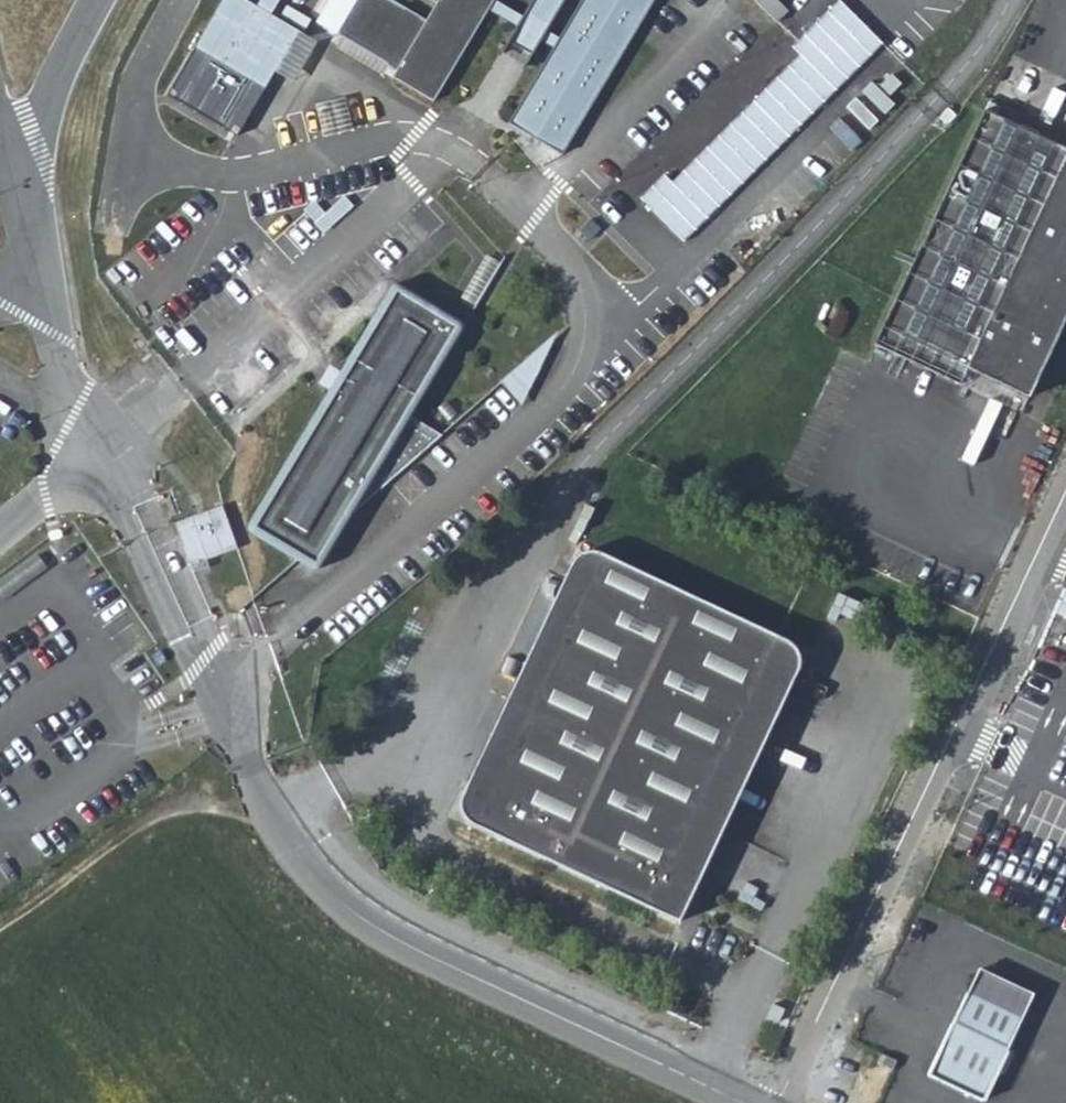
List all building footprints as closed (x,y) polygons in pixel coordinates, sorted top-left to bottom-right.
[(194,55),(264,95),(297,37),(270,21),(282,0),(263,0),(256,13),(234,0),(226,0),(194,55)] [(295,14),(312,2),(314,0),(285,0),(295,14)] [(395,80),(437,104),(491,11),(497,1),(498,0),(434,0),(440,3),(429,22),(390,0),(363,0),(342,36),(401,70),(395,80)] [(512,42),(536,55),(544,41),(550,32),(568,0),(536,0),(526,18),(520,28),(512,42)] [(514,125),(526,132),(566,155),(656,0),(586,0),(563,39),(557,49),(514,125)] [(641,198),(687,242),(887,37),(849,0),(835,0),(797,39),(791,44),(799,52),(670,185),(662,177),(641,198)] [(777,19),(789,8),(781,0),(759,0),(777,19)] [(497,1),(491,11),(520,28),(526,18),(497,1)] [(550,32),(544,41),(557,49),(563,39),(550,32)] [(512,42),(500,61),(524,75),(536,55),(512,42)] [(954,387),(961,371),(1022,400),(1065,304),(1065,158),(979,119),(871,348),(954,387)] [(298,562),(320,575),(355,516),(336,505),(341,497),(358,508),(397,416),(392,413),(395,408),(414,419),(454,354),(439,345),(444,338),(458,346),(469,328),(399,285),(249,532),(298,562)] [(503,384),(525,411),(565,336),(503,384)] [(180,522),(194,565),(241,549),(227,506),(180,522)] [(465,785),(470,828),(677,924),(683,912),(678,859),(768,663),(793,675),(795,656),(780,639),(597,556),(581,557),(566,571),(586,580),(483,795),(465,785)] [(465,785),(483,795),(586,580),(566,571),(465,785)] [(683,912),(793,675),(768,663),(678,859),(683,912)] [(967,993),(1023,1017),(1035,990),(980,966),(967,993)] [(967,993),(930,1074),(986,1100),(1023,1017),(967,993)] [(878,1068),(893,1075),(899,1061),(884,1054),(878,1068)]
